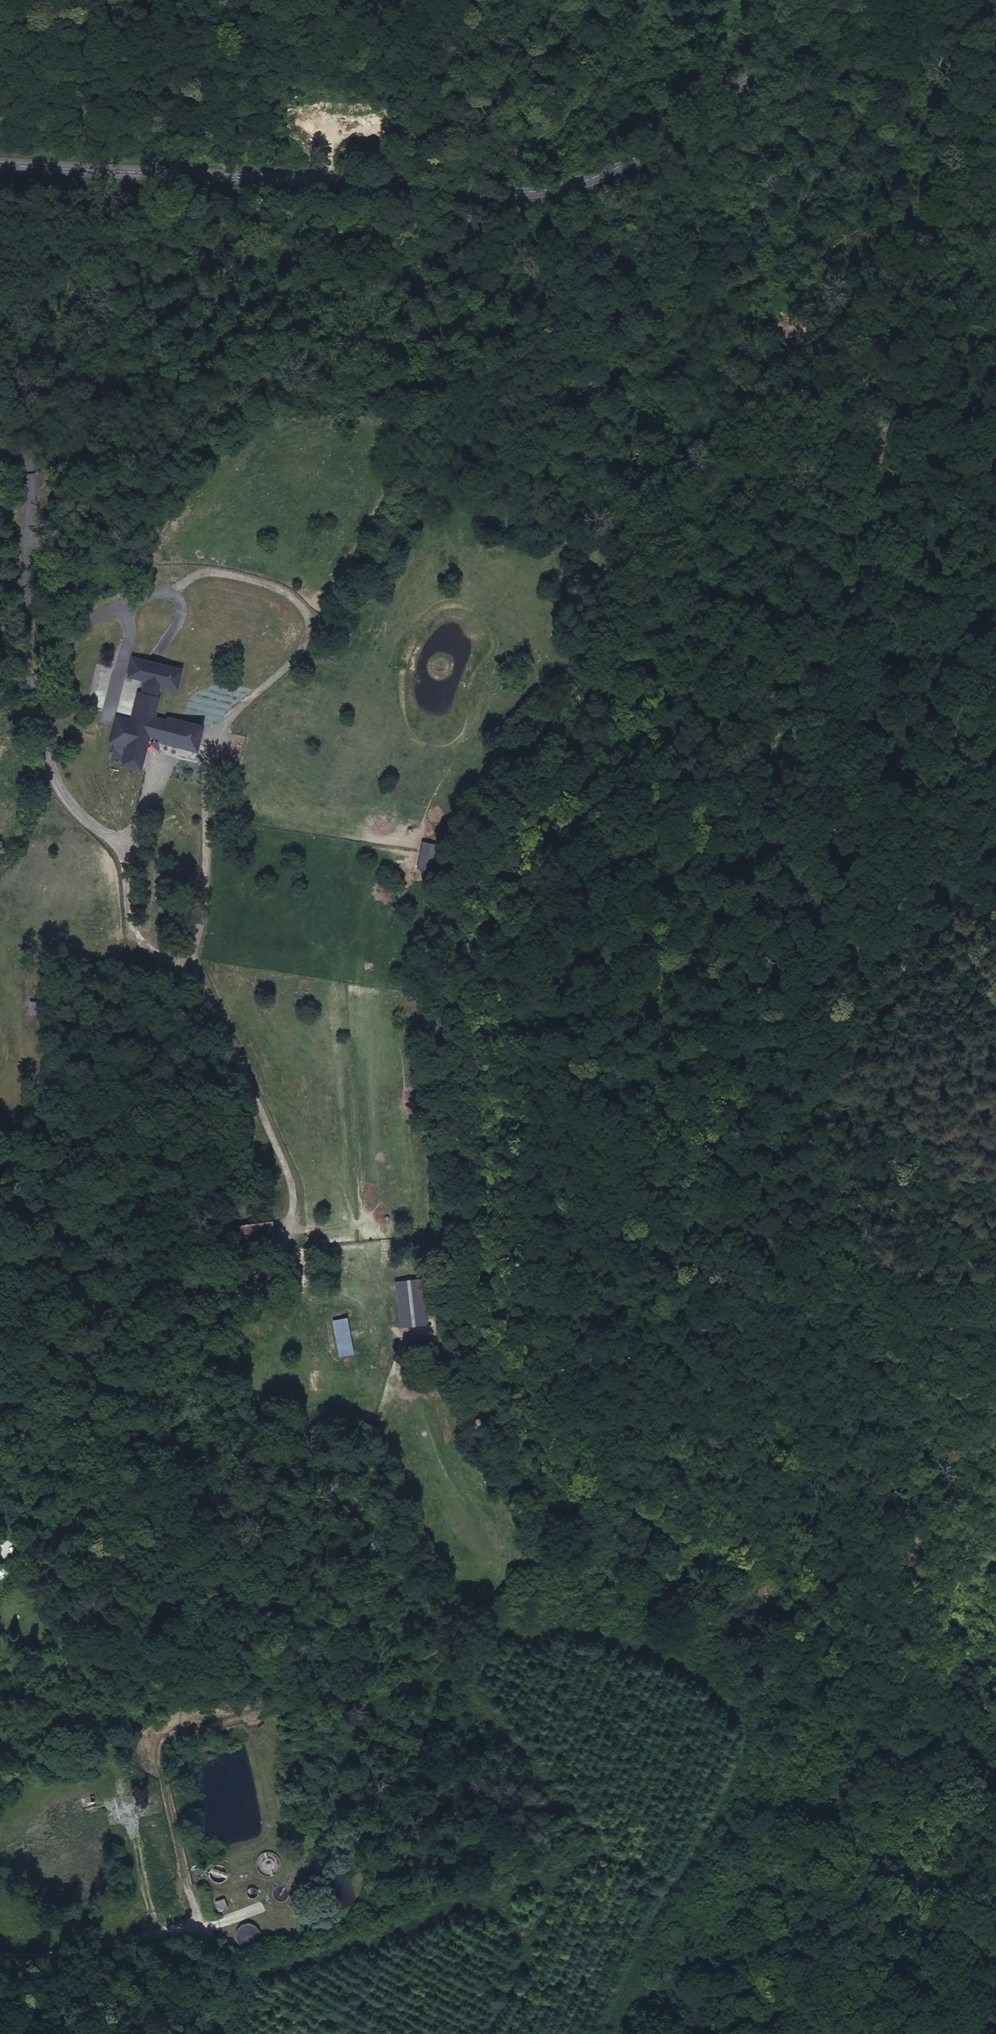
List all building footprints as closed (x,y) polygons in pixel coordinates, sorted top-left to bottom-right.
[(139,773),(148,743),(195,756),(203,729),(154,715),(161,689),(176,693),(182,670),(131,656),(125,678),(139,682),(129,720),(115,716),(108,744),(124,749),(119,767),(139,773)] [(420,843),(416,870),(432,872),(435,845),(420,843)] [(400,1329),(427,1324),(419,1278),(392,1283),(400,1329)] [(347,1317),(331,1320),(338,1357),(353,1354),(347,1317)] [(224,1896),(216,1899),(218,1908),(227,1906),(224,1896)]
